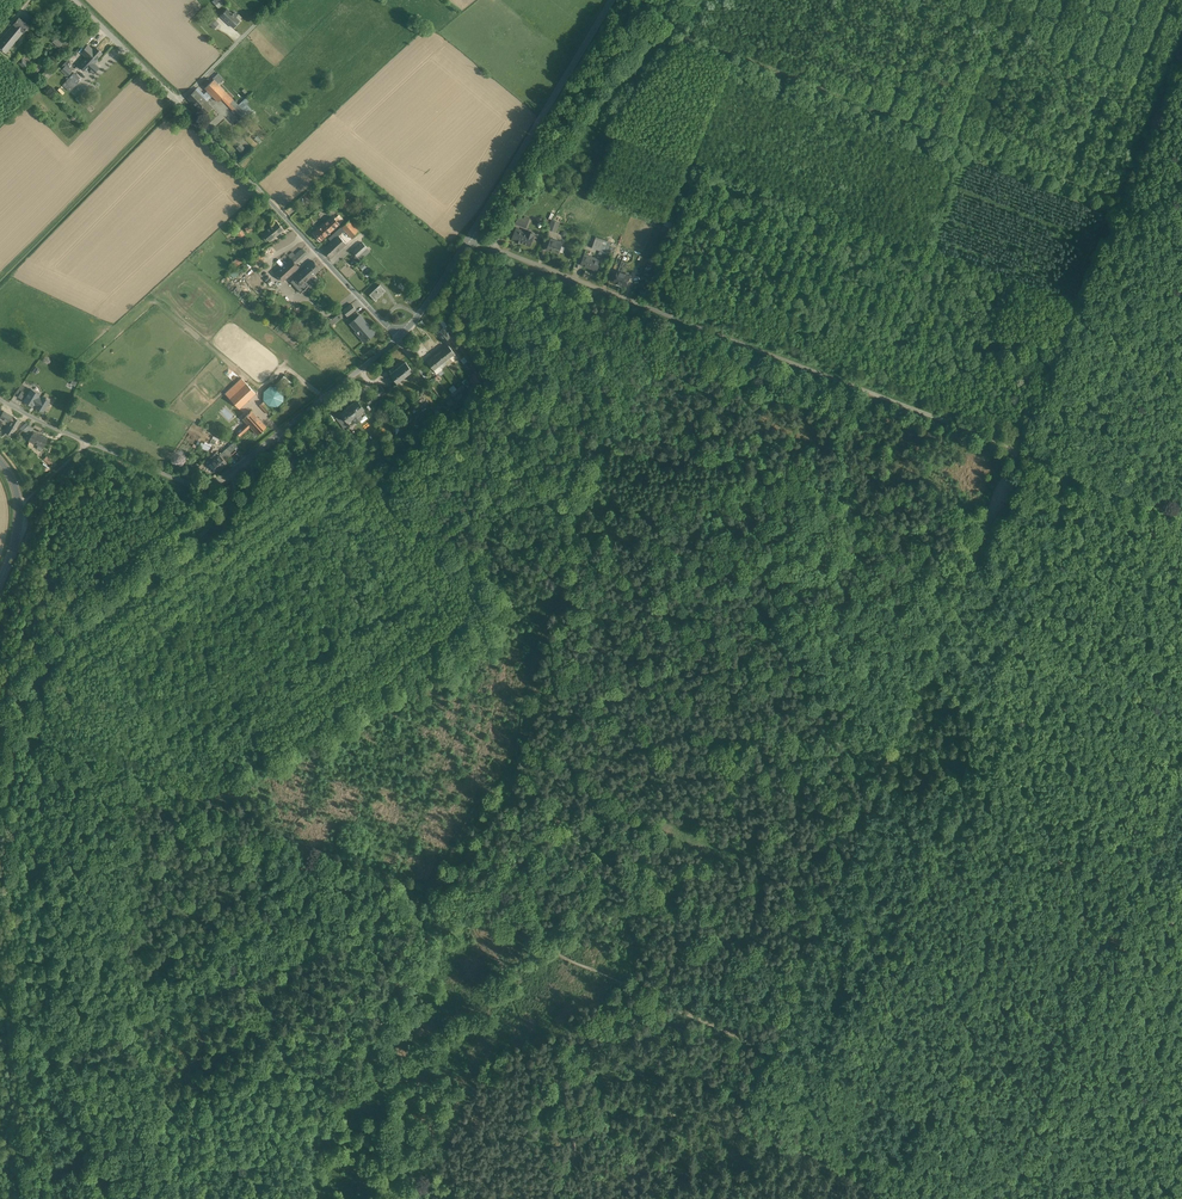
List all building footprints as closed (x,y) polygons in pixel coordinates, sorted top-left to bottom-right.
[(224,4),(224,3),(226,1),(225,0),(221,0),(214,0),(212,1),(219,9),(224,4)] [(227,9),(221,16),(233,28),(240,20),(239,20),(236,17),(238,15),(234,11),(232,14),(227,9)] [(23,32),(24,32),(29,26),(19,17),(14,24),(0,40),(0,48),(6,53),(23,32)] [(219,23),(214,18),(209,24),(214,29),(219,23)] [(63,43),(57,37),(53,41),(59,47),(63,43)] [(88,45),(81,52),(85,56),(84,58),(86,60),(88,58),(89,59),(92,57),(96,60),(97,59),(102,53),(96,47),(93,50),(88,45)] [(75,65),(82,58),(79,55),(72,63),(75,65)] [(22,57),(17,62),(25,69),(29,64),(22,57)] [(84,58),(78,64),(87,72),(89,70),(93,74),(99,68),(95,64),(98,60),(97,59),(96,60),(92,57),(89,59),(88,58),(86,60),(84,58)] [(70,69),(72,66),(70,64),(71,63),(68,60),(60,68),(68,76),(72,71),(70,69)] [(45,82),(52,74),(55,72),(52,69),(50,71),(48,69),(40,77),(45,82)] [(74,72),(62,85),(70,91),(77,84),(80,80),(81,79),(74,72)] [(201,88),(190,98),(207,116),(215,107),(208,99),(215,92),(222,99),(225,96),(244,116),(249,111),(215,77),(208,83),(211,86),(205,92),(201,88)] [(241,153),(246,148),(240,142),(235,147),(241,153)] [(353,209),(340,197),(335,203),(347,214),(353,209)] [(529,219),(524,218),(524,217),(519,215),(516,222),(526,226),(529,219)] [(338,224),(330,216),(320,225),(327,233),(338,224)] [(559,221),(553,218),(549,227),(556,230),(559,221)] [(358,231),(348,220),(341,227),(344,230),(351,238),(358,231)] [(276,221),(263,232),(269,241),(283,229),(276,221)] [(327,233),(320,225),(312,234),(319,241),(327,233)] [(528,232),(521,230),(522,228),(517,226),(513,237),(517,239),(517,240),(521,241),(521,240),(530,244),(534,235),(533,235),(535,232),(529,230),(528,232)] [(341,227),(328,238),(331,242),(338,250),(345,244),(338,235),(344,230),(341,227)] [(562,243),(555,241),(555,239),(551,237),(547,248),(559,252),(562,243)] [(602,242),(595,239),(593,245),(600,248),(602,242)] [(331,242),(322,250),(329,258),(338,250),(331,242)] [(362,242),(352,251),(356,256),(366,247),(362,242)] [(301,248),(291,258),(295,263),(306,253),(301,248)] [(596,257),(589,255),(589,253),(585,251),(581,262),(593,266),(596,257)] [(601,259),(596,257),(593,266),(593,267),(598,268),(601,259)] [(295,263),(291,258),(285,264),(292,272),(298,266),(295,263)] [(628,260),(623,258),(619,268),(625,270),(628,260)] [(312,260),(301,270),(304,274),(305,273),(309,277),(320,268),(312,260)] [(285,264),(275,273),(282,281),(292,272),(285,264)] [(625,270),(619,268),(615,279),(627,283),(631,272),(625,270)] [(301,270),(290,281),(300,292),(308,285),(305,281),(309,277),(305,273),(304,274),(301,270)] [(267,275),(263,278),(270,285),(273,281),(267,275)] [(378,284),(368,294),(374,300),(384,290),(378,284)] [(351,303),(342,310),(347,315),(355,309),(351,303)] [(359,314),(351,321),(362,333),(359,336),(364,341),(375,332),(359,314)] [(448,334),(453,330),(443,318),(439,321),(443,326),(442,327),(448,334)] [(448,334),(442,327),(437,331),(444,340),(449,335),(448,334)] [(454,352),(447,343),(442,347),(449,356),(454,352)] [(449,356),(442,347),(436,351),(444,360),(449,356)] [(444,360),(436,351),(431,355),(439,364),(444,360)] [(439,364),(431,355),(426,359),(433,369),(434,368),(439,364)] [(404,360),(389,373),(396,381),(411,369),(404,360)] [(424,368),(420,371),(425,378),(429,375),(424,368)] [(476,383),(484,377),(480,370),(471,377),(476,383)] [(241,377),(225,393),(239,408),(255,392),(241,377)] [(385,390),(380,385),(376,388),(381,394),(385,390)] [(458,389),(463,394),(468,390),(464,385),(458,389)] [(376,388),(369,393),(374,399),(381,394),(376,388)] [(31,389),(24,401),(33,406),(34,404),(38,397),(40,394),(31,389)] [(455,400),(463,394),(458,389),(451,395),(455,400)] [(393,406),(402,398),(398,394),(389,401),(393,406)] [(445,399),(448,404),(453,400),(449,395),(445,399)] [(37,406),(36,407),(43,412),(50,401),(42,396),(37,406)] [(356,399),(349,405),(348,403),(346,405),(347,406),(340,412),(341,413),(350,425),(365,413),(362,409),(363,408),(356,399)] [(271,410),(263,401),(259,404),(267,414),(271,410)] [(251,410),(242,418),(246,422),(249,426),(258,417),(251,410)] [(12,422),(7,430),(12,433),(20,421),(14,418),(11,416),(12,416),(5,412),(2,418),(8,422),(9,421),(9,420),(12,422)] [(350,425),(341,413),(335,417),(345,429),(350,425)] [(258,417),(249,426),(257,434),(266,426),(258,417)] [(246,422),(236,432),(239,436),(249,426),(246,422)] [(48,438),(33,432),(29,441),(44,447),(48,438)] [(235,449),(230,444),(225,448),(230,453),(235,449)] [(223,450),(217,456),(214,453),(209,457),(213,460),(210,462),(217,470),(226,462),(224,460),(229,456),(223,450)] [(51,465),(53,461),(45,456),(43,460),(51,465)]
